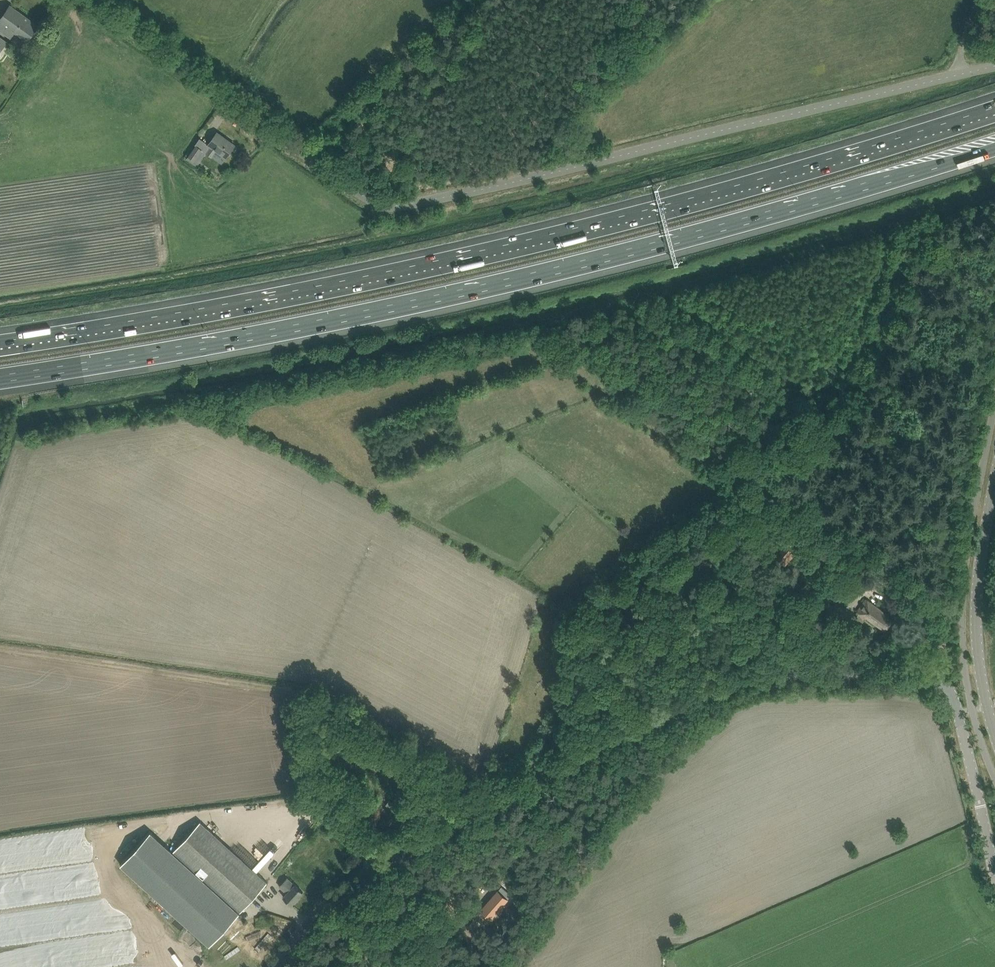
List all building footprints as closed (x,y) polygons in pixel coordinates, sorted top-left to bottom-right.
[(10,5),(0,19),(0,30),(10,37),(15,30),(28,39),(38,25),(10,5)] [(212,145),(207,153),(213,157),(222,163),(227,156),(235,144),(228,140),(223,137),(224,136),(217,132),(209,143),(212,145)] [(869,132),(858,135),(859,142),(870,140),(869,132)] [(196,145),(188,157),(198,164),(206,152),(196,145)] [(542,217),(516,224),(518,232),(544,225),(542,217)] [(257,337),(281,331),(280,323),(255,329),(257,337)] [(785,564),(801,544),(788,534),(777,547),(774,545),(770,551),(785,564)] [(807,571),(797,581),(800,585),(801,584),(810,592),(819,583),(807,571)] [(866,599),(858,611),(885,630),(892,619),(890,617),(890,616),(866,599)] [(555,731),(554,745),(565,745),(566,731),(555,731)] [(386,804),(401,816),(405,811),(390,799),(386,804)] [(267,882),(200,821),(173,850),(173,851),(240,911),(267,882)] [(240,911),(173,851),(150,831),(120,864),(210,945),(240,912),(239,912),(240,911)] [(292,904),(303,892),(287,878),(280,886),(287,892),(283,896),(292,904)] [(501,886),(481,909),(491,917),(511,895),(501,886)]
